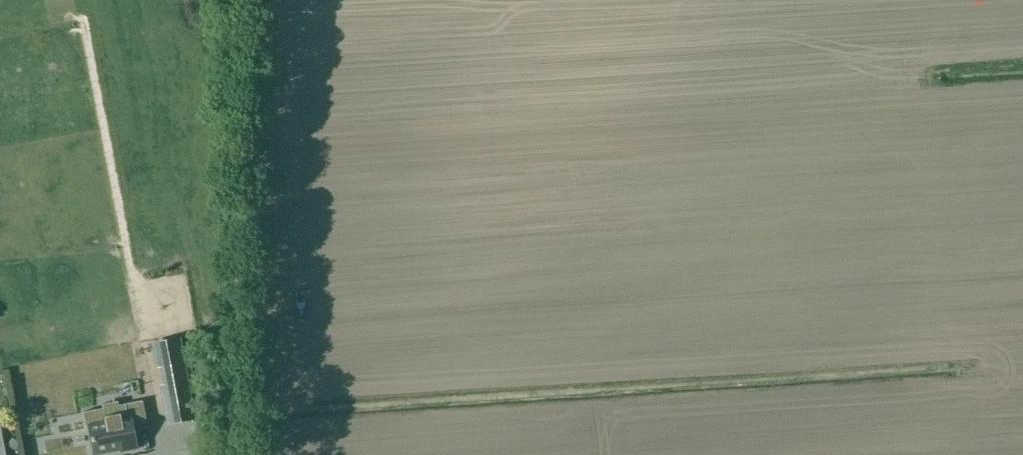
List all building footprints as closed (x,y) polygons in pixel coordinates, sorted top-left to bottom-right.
[(187,359),(183,336),(162,340),(167,363),(187,359)] [(188,379),(158,385),(166,424),(195,418),(188,379)] [(147,428),(142,400),(118,405),(117,400),(101,403),(102,407),(81,410),(84,424),(88,423),(94,454),(112,450),(112,448),(121,446),(122,451),(137,448),(134,430),(147,428)]
